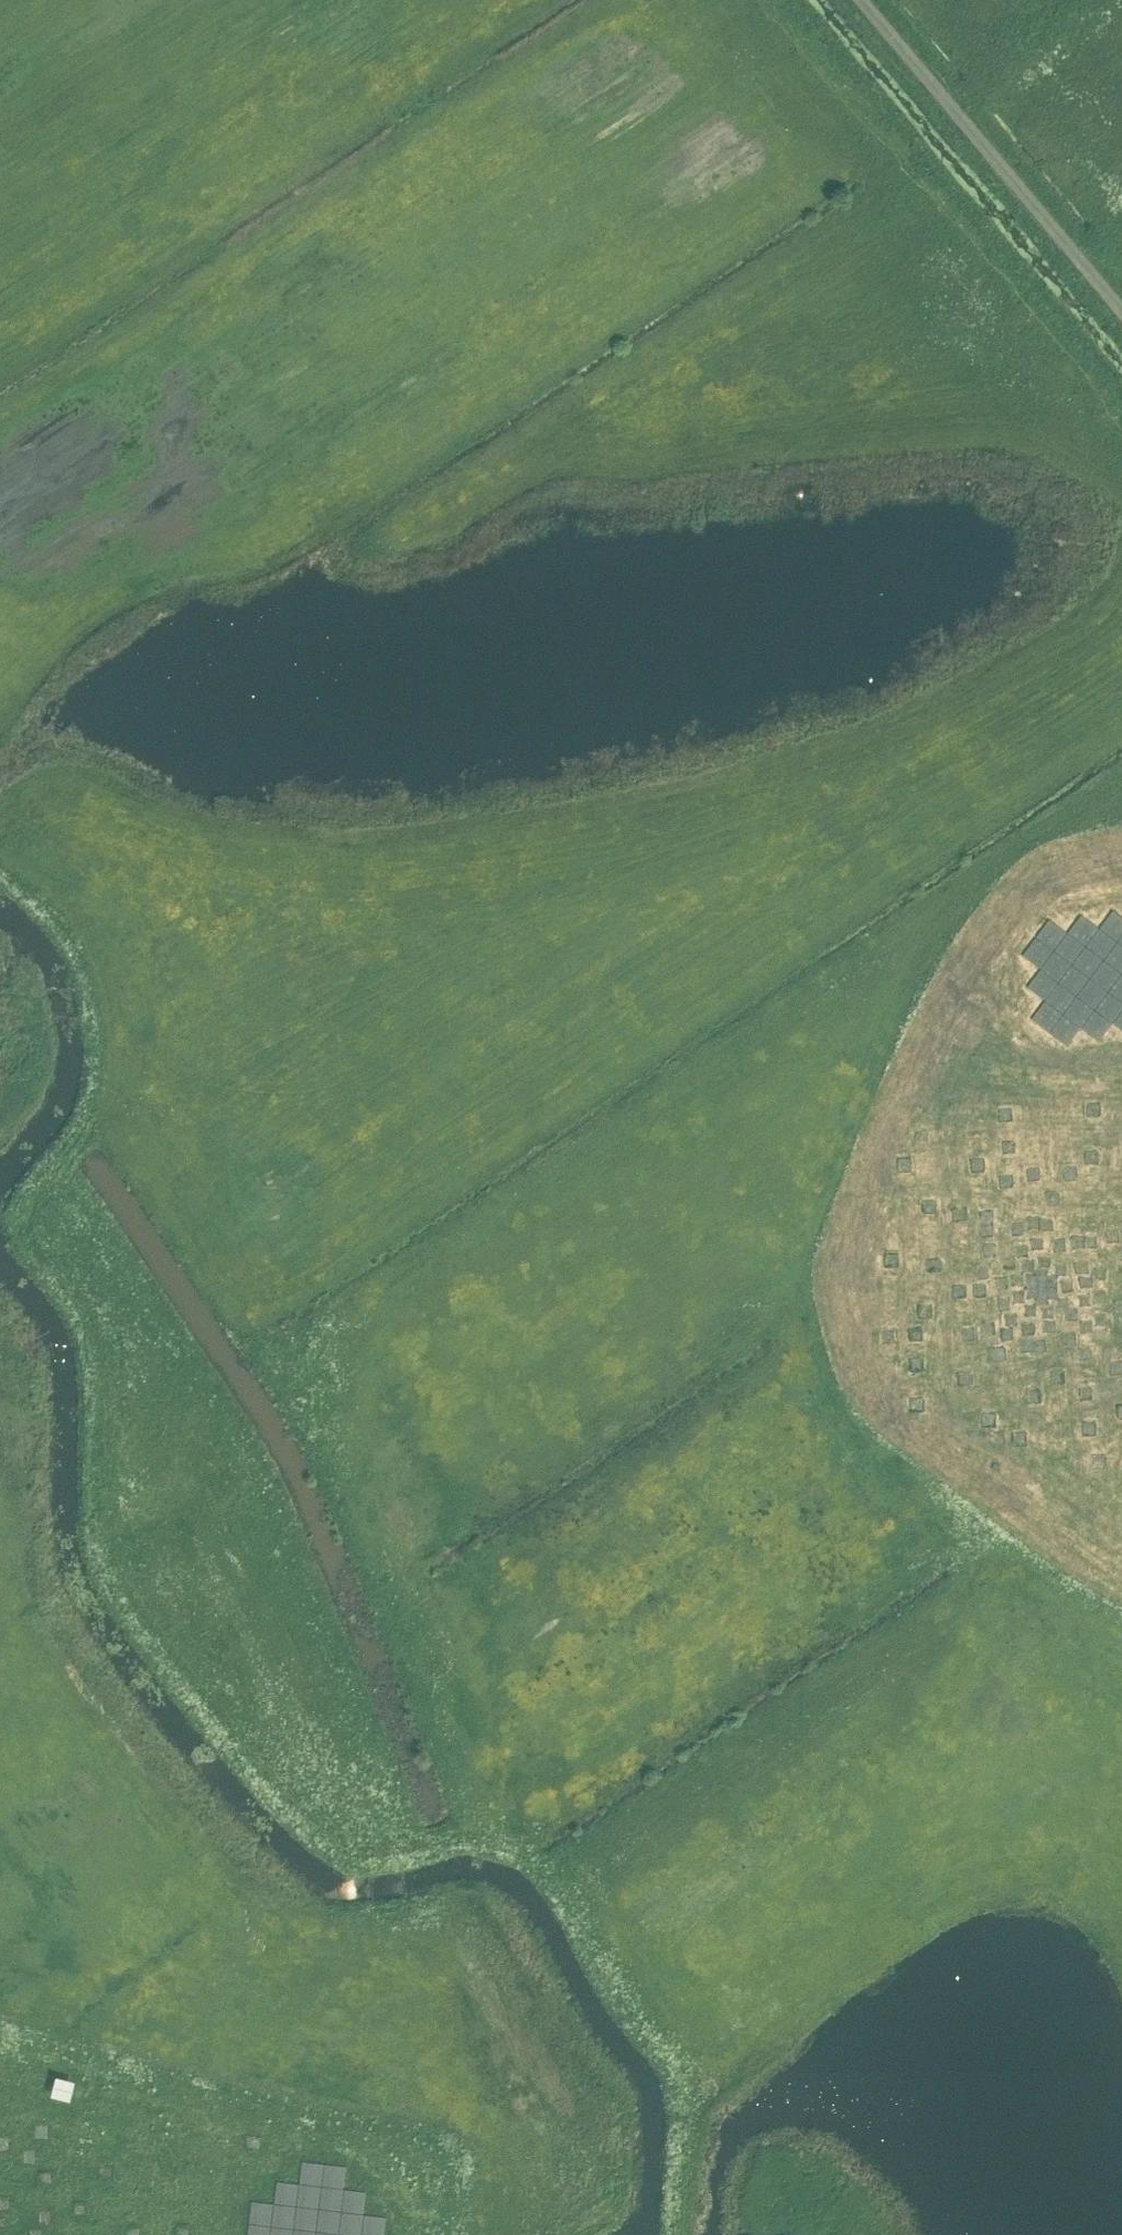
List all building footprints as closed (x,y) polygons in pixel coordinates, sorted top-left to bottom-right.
[(1021,953),(1039,967),(1026,985),(1044,998),(1030,1017),(1067,1044),(1080,1026),(1099,1039),(1112,1021),(1121,1029),(1121,915),(1112,908),(1099,926),(1080,912),(1067,930),(1049,917),(1021,953)] [(75,2081),(56,2076),(51,2095),(70,2100),(75,2081)] [(251,2198),(246,2234),(384,2234),(386,2215),(364,2212),(366,2189),(344,2187),(346,2164),(301,2159),(299,2181),(276,2178),(273,2201),(251,2198)]
